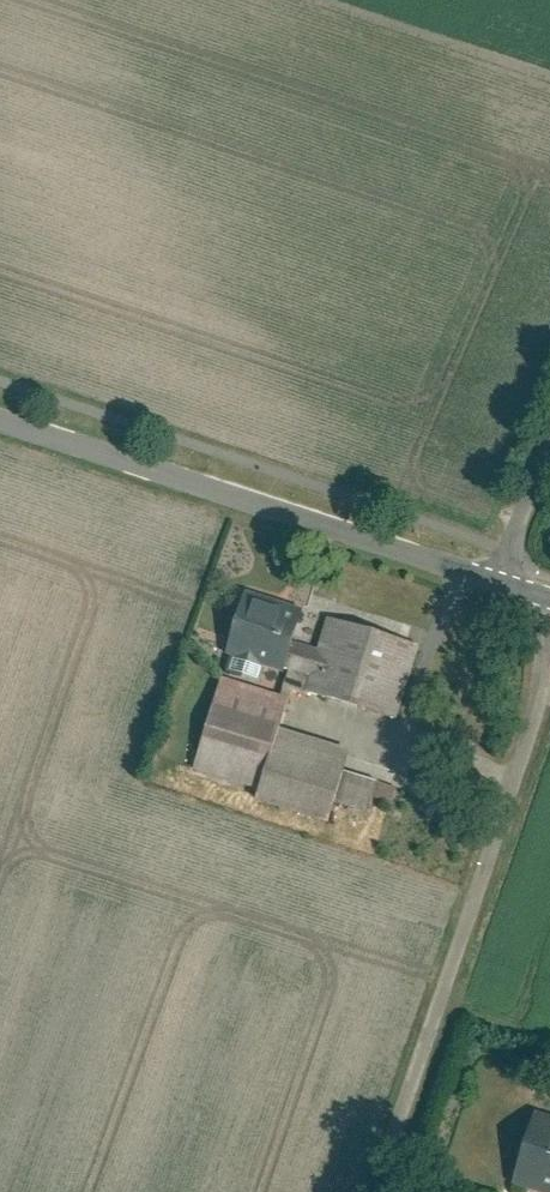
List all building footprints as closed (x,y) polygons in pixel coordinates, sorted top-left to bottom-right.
[(310,613),(249,595),(232,651),(241,654),(272,663),(293,669),(301,644),(310,613)] [(428,647),(335,619),(325,651),(317,677),(312,693),(405,721),(428,647)] [(293,669),(317,677),(325,651),(301,644),(293,669)] [(272,663),(241,654),(234,678),(264,687),(272,663)] [(197,774),(262,793),(281,732),(292,695),(264,687),(234,678),(226,676),(197,774)] [(351,772),(356,754),(281,732),(262,793),(338,816),(341,805),(351,772)] [(379,802),(385,783),(351,772),(341,805),(375,815),(379,802)] [(379,802),(394,806),(400,787),(385,783),(379,802)] [(543,1191),(549,1191),(549,1119),(540,1116),(518,1184),(543,1191)]
